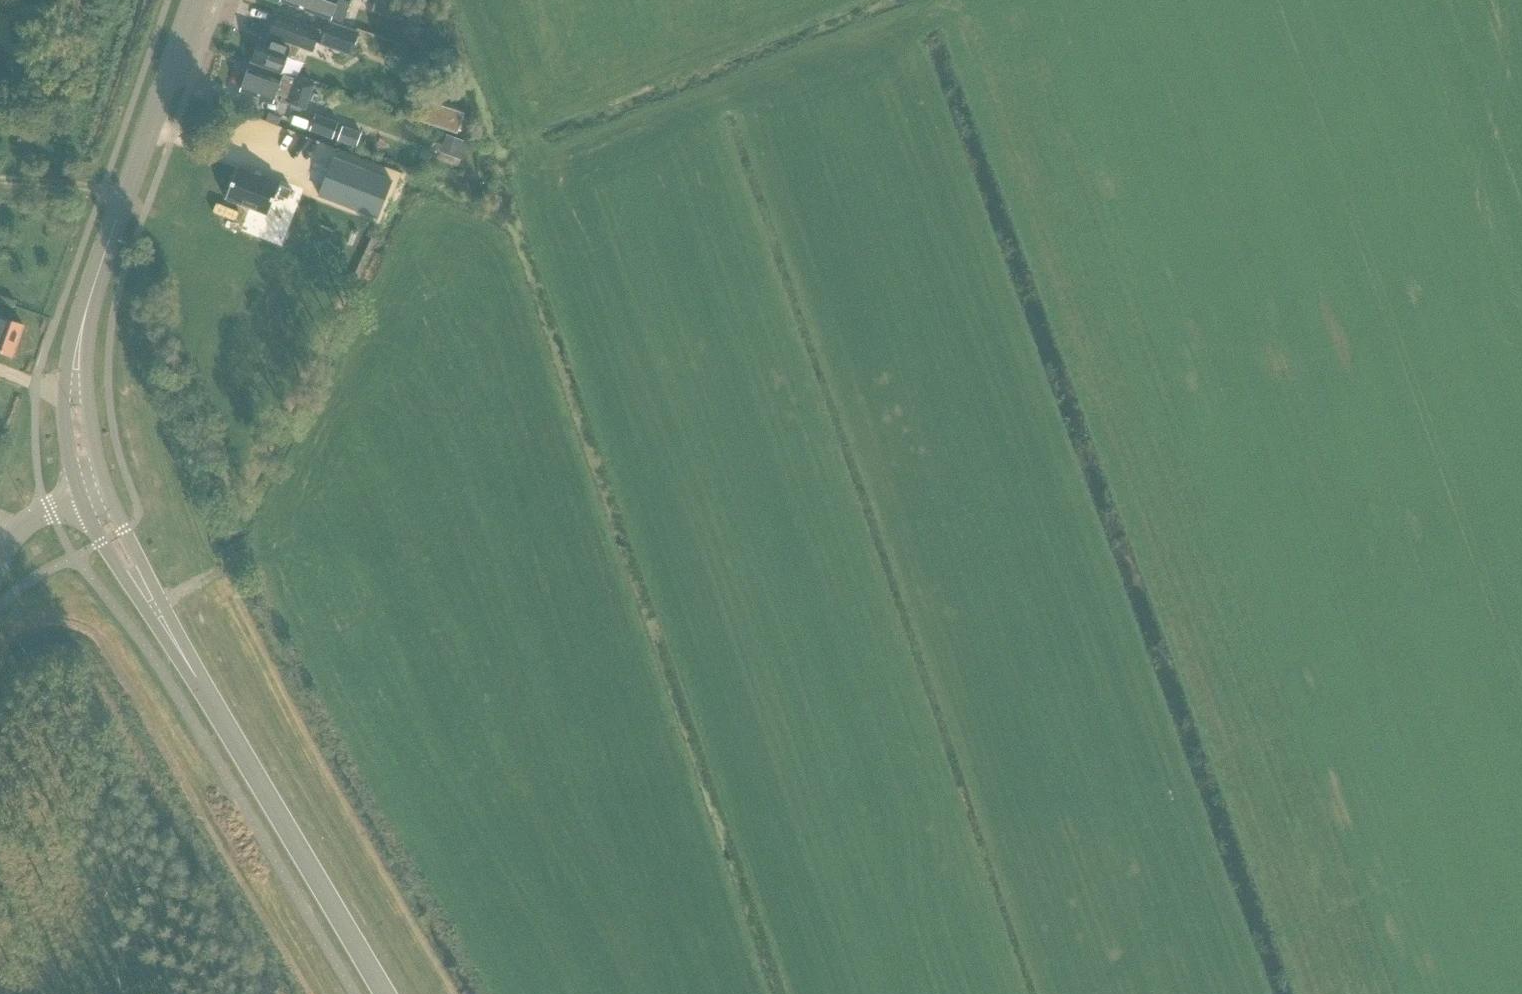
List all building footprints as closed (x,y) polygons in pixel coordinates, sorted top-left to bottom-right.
[(281,1),(330,18),(337,0),(281,0),(281,1)] [(312,50),(320,30),(308,26),(276,14),(269,35),(285,40),(300,46),(301,46),(312,50)] [(348,53),(356,30),(325,19),(317,42),(348,53)] [(296,57),(300,46),(285,40),(283,46),(260,38),(252,61),(281,71),(286,57),(296,57)] [(288,102),(305,108),(314,84),(284,74),(281,81),(249,69),(241,90),(274,102),(277,93),(290,98),(288,102)] [(443,107),(423,100),(416,120),(437,127),(443,107)] [(333,137),(338,122),(316,114),(310,129),(333,137)] [(358,150),(364,134),(346,126),(339,141),(358,150)] [(440,152),(462,160),(468,142),(446,134),(440,152)] [(335,157),(320,195),(377,218),(392,180),(335,157)] [(292,189),(238,168),(226,198),(268,215),(276,194),(288,199),(292,189)] [(12,355),(23,325),(2,317),(0,320),(0,319),(0,351),(12,355)]
